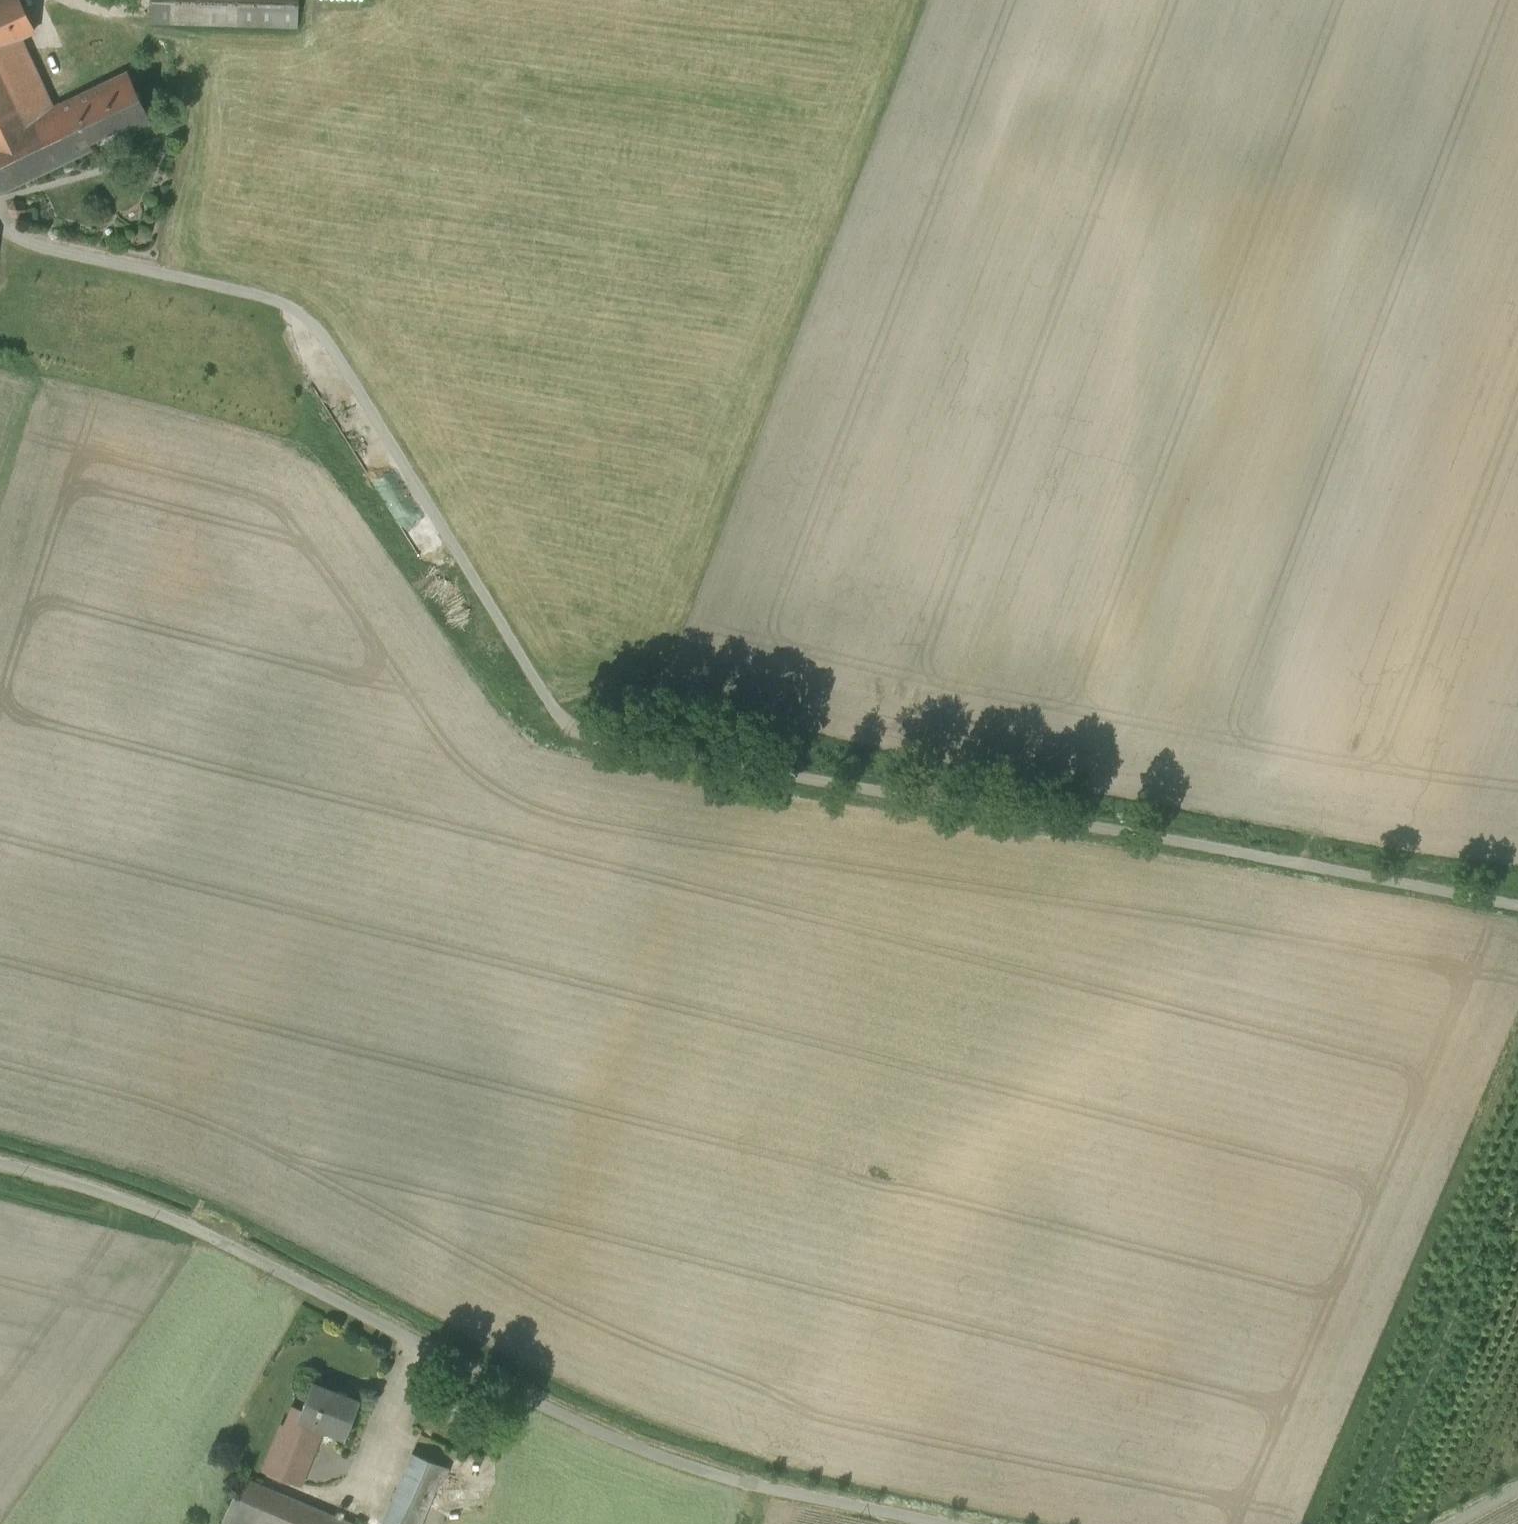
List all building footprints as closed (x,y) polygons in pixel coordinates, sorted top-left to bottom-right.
[(52,107),(20,38),(34,31),(20,0),(0,0),(0,132),(52,107)] [(296,24),(297,0),(150,0),(150,22),(168,22),(296,24)] [(92,147),(88,140),(124,123),(128,130),(150,120),(128,72),(52,107),(0,132),(0,190),(92,147)] [(358,1401),(312,1383),(301,1410),(294,1407),(286,1427),(282,1426),(265,1469),(300,1483),(322,1427),(344,1436),(358,1401)] [(413,1453),(383,1523),(421,1523),(438,1482),(442,1483),(448,1468),(413,1453)] [(242,1477),(222,1523),(353,1523),(242,1477)]
